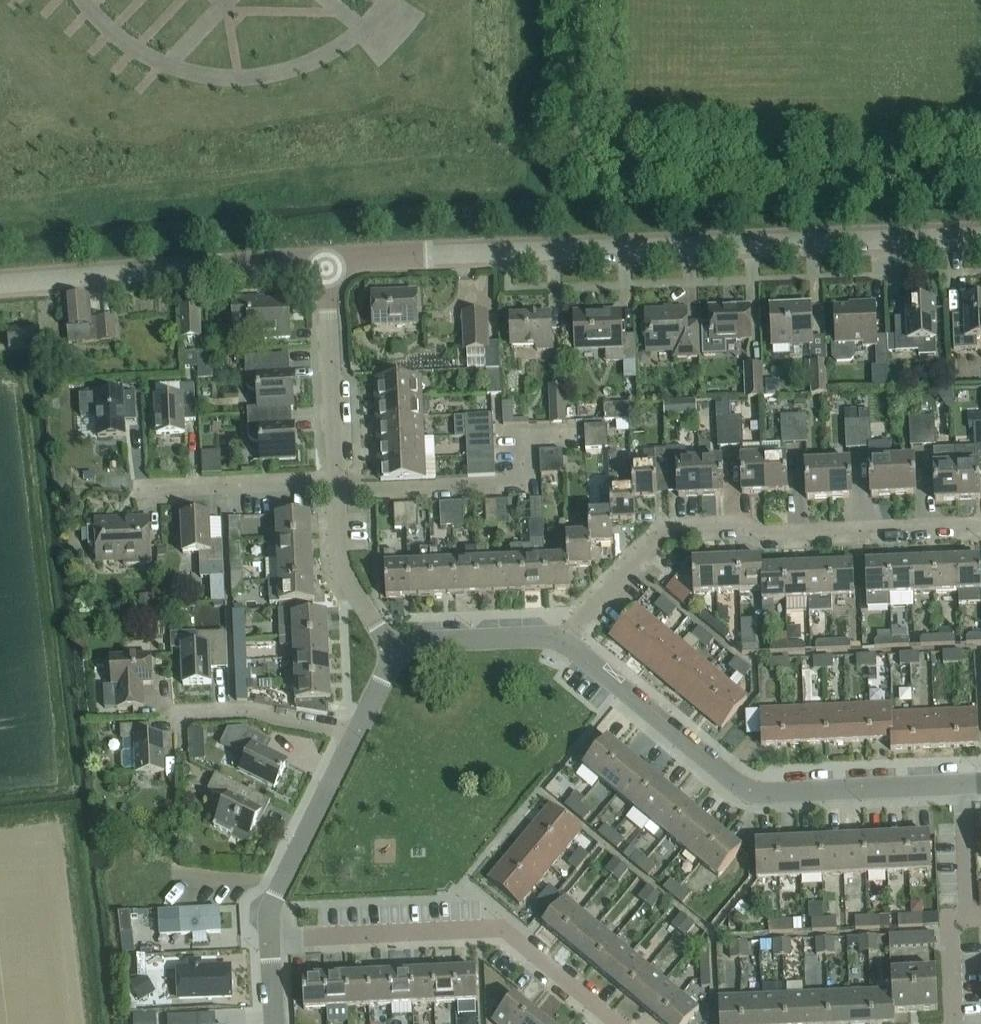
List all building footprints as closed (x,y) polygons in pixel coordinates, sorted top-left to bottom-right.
[(373,326),(417,324),(416,292),(372,294),(373,326)] [(91,322),(89,297),(64,299),(68,344),(114,340),(112,318),(98,320),(99,321),(91,322)] [(264,306),(264,299),(233,301),(234,327),(247,326),(247,339),(290,338),(288,302),(274,303),(274,305),(264,306)] [(976,349),(976,338),(980,338),(980,299),(964,300),(964,315),(952,316),(954,350),(976,349)] [(935,340),(934,322),(934,302),(906,302),(906,318),(895,318),(895,336),(885,336),(888,367),(888,353),(919,352),(919,356),(937,356),(936,340),(935,340)] [(876,337),(874,303),(861,303),(861,307),(834,308),(836,342),(831,343),(832,359),(836,364),(851,363),(855,359),(855,345),(863,345),(863,348),(875,347),(876,368),(888,367),(885,336),(876,337)] [(772,356),(790,355),(790,347),(812,346),(810,305),(770,307),(772,356)] [(182,337),(200,336),(198,307),(181,308),(182,337)] [(750,341),(749,307),(733,308),(734,309),(726,309),(726,308),(709,309),(710,342),(750,341)] [(647,350),(673,349),(673,354),(700,353),(699,323),(687,323),(686,310),(645,311),(646,325),(642,328),(642,337),(646,339),(647,350)] [(498,343),(487,344),(486,312),(464,313),(465,349),(478,349),(479,368),(485,367),(485,370),(499,369),(499,367),(498,343)] [(621,336),(620,312),(574,313),(576,350),(621,349),(621,363),(634,363),(633,336),(621,336)] [(552,352),(551,334),(550,314),(510,316),(512,348),(536,347),(536,353),(552,352)] [(39,327),(2,330),(3,349),(40,346),(39,327)] [(184,368),(198,367),(197,353),(183,354),(184,368)] [(283,373),(282,355),(244,357),(246,384),(246,385),(247,387),(248,388),(249,389),(250,391),(252,391),(254,392),(256,391),(257,391),(258,408),(258,409),(285,408),(293,408),(291,372),(283,373)] [(810,395),(827,394),(826,363),(812,363),(809,364),(810,395)] [(745,398),(762,397),(761,389),(763,389),(762,364),(744,364),(745,398)] [(487,395),(502,394),(501,370),(486,371),(487,395)] [(377,400),(420,398),(419,377),(376,379),(377,400)] [(184,421),(196,420),(194,385),(181,385),(156,385),(157,396),(154,397),(156,434),(184,433),(184,421)] [(550,423),(566,422),(565,386),(549,387),(550,423)] [(762,397),(780,397),(780,389),(763,389),(761,389),(762,397)] [(136,416),(135,392),(79,395),(80,415),(97,414),(98,437),(125,436),(124,417),(136,416)] [(514,413),(525,414),(526,393),(515,393),(514,413)] [(929,417),(928,397),(921,397),(922,417),(923,417),(924,446),(936,446),(936,443),(936,442),(935,417),(929,417)] [(428,400),(427,398),(420,399),(420,398),(377,400),(378,419),(428,417),(428,415),(430,412),(430,403),(428,400)] [(664,416),(696,414),(696,400),(664,402),(664,416)] [(514,420),(513,402),(502,403),(503,425),(529,424),(529,419),(514,420)] [(629,403),(626,403),(603,404),(603,420),(630,419),(629,403)] [(286,425),(285,408),(258,409),(258,408),(247,409),(248,436),(249,438),(250,439),(251,440),(252,442),(254,443),(256,443),(258,443),(260,443),(261,461),(296,459),(294,424),(286,425)] [(493,435),(492,414),(465,415),(466,428),(472,428),(472,435),(493,435)] [(781,444),(795,443),(794,415),(780,416),(781,444)] [(795,443),(807,442),(806,415),(794,415),(795,443)] [(968,415),(969,430),(974,430),(975,452),(980,452),(980,415),(968,415)] [(379,440),(422,438),(421,418),(428,417),(378,419),(379,440)] [(910,447),(924,446),(923,417),(922,417),(910,418),(909,418),(910,447)] [(718,446),(730,445),(729,418),(717,419),(718,446)] [(730,445),(743,445),(741,418),(729,418),(730,445)] [(847,448),(860,447),(859,419),(846,420),(847,448)] [(860,447),(872,447),(871,419),(859,419),(860,447)] [(585,436),(607,436),(606,425),(584,426),(585,436)] [(472,435),(472,428),(466,428),(466,449),(494,448),(493,435),(472,435)] [(585,449),(605,449),(607,448),(607,436),(585,436),(585,449)] [(441,448),(465,446),(465,437),(440,439),(441,448)] [(422,438),(379,440),(380,461),(423,459),(422,438)] [(782,455),(781,444),(762,445),(765,493),(786,492),(785,455),(782,455)] [(742,494),(765,493),(762,445),(743,445),(744,457),(740,457),(742,494)] [(686,460),(686,447),(666,448),(668,486),(678,485),(678,497),(701,496),(699,459),(686,460)] [(467,462),(495,461),(494,448),(466,449),(467,462)] [(656,486),(668,486),(666,448),(654,449),(654,452),(643,453),(643,461),(632,461),(632,466),(631,466),(631,475),(632,475),(633,499),(634,499),(657,498),(656,486)] [(956,463),(955,449),(933,450),(933,464),(935,501),(958,500),(957,463),(956,463)] [(540,464),(563,463),(562,450),(539,451),(540,464)] [(220,451),(202,452),(203,474),(221,473),(220,451)] [(893,495),(915,494),(914,457),(891,458),(893,495)] [(381,481),(424,479),(435,478),(434,458),(423,459),(380,461),(381,481)] [(701,496),(723,495),(721,458),(699,459),(701,496)] [(871,496),(893,495),(891,458),(869,459),(871,496)] [(830,498),(851,497),(850,460),(828,461),(830,498)] [(468,477),(495,476),(495,461),(467,462),(468,477)] [(807,499),(830,498),(828,461),(805,462),(807,499)] [(958,500),(980,499),(978,462),(957,463),(958,500)] [(541,474),(561,473),(564,473),(563,463),(540,464),(541,474)] [(632,475),(631,475),(621,475),(621,489),(610,489),(611,497),(612,522),(613,522),(635,521),(634,499),(633,499),(632,475)] [(589,521),(591,545),(613,544),(613,522),(612,522),(611,497),(601,498),(601,511),(589,512),(589,521)] [(531,524),(543,523),(542,498),(530,499),(531,524)] [(486,526),(497,525),(496,500),(485,501),(486,526)] [(497,525),(510,525),(509,500),(496,500),(497,525)] [(440,527),(452,527),(451,502),(439,503),(440,527)] [(452,527),(464,526),(463,502),(451,502),(452,527)] [(395,529),(406,528),(405,504),(394,505),(395,529)] [(406,528),(418,528),(417,504),(405,504),(406,528)] [(224,575),(224,565),(222,541),(210,541),(209,514),(181,515),(183,553),(200,553),(201,578),(210,577),(210,576),(224,575)] [(268,538),(311,536),(310,514),(276,516),(276,529),(268,530),(268,538)] [(151,564),(150,545),(149,516),(137,516),(137,517),(96,519),(96,522),(87,523),(89,547),(97,547),(97,559),(123,558),(123,562),(124,562),(124,565),(151,564)] [(431,518),(418,522),(423,535),(436,530),(431,518)] [(567,544),(569,568),(591,567),(591,545),(589,521),(579,521),(580,535),(566,535),(567,544)] [(241,527),(229,528),(230,540),(241,539),(241,527)] [(312,557),(311,536),(268,538),(269,546),(277,545),(278,559),(312,557)] [(230,552),(242,552),(241,539),(230,540),(230,552)] [(546,591),(544,559),(544,539),(532,540),(532,545),(522,546),(524,592),(546,591)] [(546,591),(570,590),(569,568),(567,544),(557,544),(558,558),(544,559),(546,591)] [(501,593),(524,592),(522,546),(511,546),(512,560),(499,561),(501,593)] [(455,595),(479,594),(477,547),(465,548),(466,562),(453,563),(455,595)] [(487,561),(486,547),(477,547),(479,594),(501,593),(499,561),(487,561)] [(409,597),(432,596),(430,549),(419,550),(420,564),(408,564),(409,597)] [(441,563),(440,549),(430,549),(432,596),(455,595),(453,563),(441,563)] [(396,565),(395,551),(384,552),(386,598),(409,597),(408,564),(396,565)] [(270,581),(313,579),(312,557),(278,559),(265,560),(266,581),(270,580),(270,581)] [(739,592),(762,591),(762,568),(761,558),(737,559),(739,592)] [(980,603),(980,578),(980,558),(958,559),(960,604),(980,603)] [(716,593),(739,592),(737,559),(715,560),(716,593)] [(960,604),(958,559),(935,560),(936,593),(958,592),(959,604),(960,604)] [(693,594),(713,593),(716,593),(715,560),(692,561),(693,594)] [(912,594),(936,593),(935,560),(911,561),(912,594)] [(913,606),(912,594),(911,561),(889,562),(890,595),(890,607),(913,606)] [(867,608),(890,607),(890,595),(889,562),(865,563),(867,608)] [(832,597),(854,596),(853,564),(831,565),(832,597)] [(808,598),(832,597),(831,565),(807,566),(808,598)] [(786,599),(808,598),(807,566),(785,567),(786,599)] [(763,616),(774,615),(773,600),(786,599),(785,567),(762,568),(762,591),(762,600),(763,616)] [(232,583),(242,582),(242,572),(231,573),(232,583)] [(271,603),(280,603),(314,601),(313,579),(270,581),(271,603)] [(232,595),(243,595),(242,582),(232,583),(232,595)] [(140,614),(153,613),(152,594),(139,595),(140,614)] [(662,612),(670,603),(662,597),(655,606),(662,612)] [(669,618),(677,609),(670,603),(662,612),(669,618)] [(628,651),(654,621),(635,605),(610,636),(628,651)] [(166,606),(154,606),(154,614),(166,614),(166,606)] [(713,629),(718,622),(705,612),(700,618),(713,629)] [(280,638),(327,636),(326,613),(292,615),(292,627),(279,628),(280,638)] [(647,667),(672,636),(654,621),(628,651),(647,667)] [(725,639),(731,633),(718,622),(713,629),(725,639)] [(699,642),(706,633),(699,627),(691,636),(699,642)] [(234,640),(245,640),(245,628),(234,628),(234,640)] [(939,645),(955,644),(954,638),(952,635),(951,629),(938,630),(938,636),(939,645)] [(964,636),(964,629),(960,629),(960,644),(966,644),(980,643),(980,634),(969,634),(966,638),(964,636)] [(875,648),(892,647),(891,632),(891,631),(877,632),(878,639),(875,642),(875,648)] [(934,636),(934,631),(926,631),(926,636),(923,636),(920,639),(920,645),(939,645),(938,636),(934,636)] [(183,685),(211,684),(210,669),(228,668),(226,632),(196,633),(197,646),(182,647),(183,685)] [(892,647),(910,646),(909,640),(906,638),(906,632),(891,632),(892,647)] [(706,648),(713,640),(706,633),(699,642),(706,648)] [(328,656),(327,636),(280,638),(280,646),(293,645),(294,658),(328,656)] [(666,682),(691,652),(672,636),(647,667),(666,682)] [(235,662),(246,661),(246,652),(245,640),(234,640),(235,662)] [(816,650),(833,649),(833,640),(818,641),(815,644),(816,650)] [(833,649),(851,648),(850,643),(847,640),(833,640),(833,649)] [(770,652),(789,652),(789,642),(773,643),(770,646),(770,652)] [(789,652),(806,651),(805,645),(802,642),(789,642),(789,652)] [(742,653),(760,652),(759,647),(756,644),(742,645),(742,653)] [(954,663),(963,662),(962,650),(953,651),(954,663)] [(945,663),(954,663),(953,651),(944,651),(945,663)] [(684,698),(710,667),(691,652),(666,682),(684,698)] [(911,665),(920,664),(920,652),(910,653),(911,665)] [(901,665),(911,665),(910,653),(901,653),(901,665)] [(868,667),(877,667),(876,654),(867,655),(868,667)] [(859,668),(868,667),(867,655),(858,655),(859,668)] [(144,706),(142,684),(152,683),(151,656),(111,658),(113,685),(117,685),(118,708),(144,706)] [(287,680),(329,678),(328,656),(294,658),(294,672),(286,673),(287,680)] [(824,669),(833,669),(832,656),(823,657),(824,669)] [(814,670),(822,669),(824,669),(823,657),(813,657),(814,670)] [(771,671),(782,671),(782,658),(771,659),(771,671)] [(783,680),(791,679),(790,658),(782,658),(782,671),(783,680)] [(736,674),(743,665),(736,659),(729,668),(736,674)] [(246,671),(246,661),(235,662),(235,673),(236,683),(246,683),(246,682),(252,682),(251,670),(246,671)] [(742,680),(750,671),(743,665),(736,674),(742,680)] [(703,713),(728,683),(710,667),(684,698),(703,713)] [(329,678),(287,680),(287,687),(295,686),(296,710),(327,715),(326,701),(330,700),(329,678)] [(237,701),(247,700),(246,683),(236,683),(237,701)] [(722,729),(734,713),(747,698),(728,683),(703,713),(722,729)] [(869,741),(890,741),(889,705),(867,706),(869,741)] [(891,714),(891,705),(889,705),(890,741),(891,750),(913,749),(911,713),(891,714)] [(847,742),(869,741),(867,706),(846,707),(847,742)] [(826,743),(847,742),(846,707),(824,708),(826,743)] [(804,744),(826,743),(824,708),(803,709),(804,744)] [(783,745),(804,744),(803,709),(781,710),(783,745)] [(761,746),(783,745),(781,710),(760,711),(761,746)] [(957,747),(979,746),(977,710),(955,711),(957,747)] [(935,748),(957,747),(955,711),(933,712),(935,748)] [(913,749),(935,748),(933,712),(911,713),(913,749)] [(151,737),(150,725),(130,726),(120,726),(121,739),(124,739),(124,751),(122,754),(122,767),(125,770),(136,770),(136,773),(144,773),(164,772),(162,736),(151,737)] [(275,788),(288,763),(262,749),(267,739),(244,728),(228,729),(220,744),(246,757),(239,770),(275,788)] [(617,747),(607,738),(584,766),(600,780),(624,751),(618,746),(617,747)] [(617,794),(640,766),(631,758),(632,757),(624,751),(600,780),(617,794)] [(565,777),(576,788),(589,775),(578,764),(565,777)] [(650,774),(640,766),(617,794),(634,808),(658,779),(651,773),(650,774)] [(269,804),(270,801),(215,774),(208,789),(227,799),(214,826),(231,834),(233,830),(248,838),(266,802),(269,804)] [(651,822),(674,794),(664,786),(665,785),(658,779),(634,808),(651,822)] [(683,802),(674,794),(651,822),(667,836),(691,807),(684,801),(683,802)] [(575,814),(581,805),(572,798),(565,806),(575,814)] [(566,849),(581,830),(551,805),(536,824),(566,849)] [(583,820),(589,812),(581,805),(575,814),(583,820)] [(684,850),(707,821),(697,813),(698,812),(691,807),(667,836),(684,850)] [(717,829),(707,821),(684,850),(701,864),(725,834),(717,828),(717,829)] [(550,868),(566,849),(536,824),(520,842),(550,868)] [(607,840),(613,832),(605,825),(598,833),(607,840)] [(615,847),(622,839),(613,832),(607,840),(615,847)] [(717,878),(728,865),(741,849),(731,841),(731,840),(725,834),(701,864),(717,878)] [(887,873),(909,872),(907,834),(898,835),(898,836),(886,837),(887,873)] [(916,835),(916,834),(907,834),(909,872),(931,871),(929,835),(916,835)] [(844,875),(866,874),(864,836),(854,837),(855,838),(842,839),(844,875)] [(873,837),(872,836),(864,836),(866,874),(887,873),(886,837),(873,837)] [(800,877),(822,876),(820,838),(811,839),(811,840),(799,841),(800,877)] [(830,839),(829,838),(820,838),(822,876),(844,875),(842,839),(830,839)] [(757,878),(778,877),(777,840),(768,841),(768,842),(755,843),(757,878)] [(786,841),(786,840),(777,840),(778,877),(800,877),(799,841),(786,841)] [(534,886),(550,868),(520,842),(504,861),(534,886)] [(649,876),(667,854),(659,848),(648,861),(647,860),(640,869),(649,876)] [(582,864),(588,857),(580,850),(574,857),(582,864)] [(640,869),(647,860),(636,851),(629,860),(640,869)] [(576,871),(582,864),(574,857),(568,865),(576,871)] [(611,876),(622,863),(616,858),(605,871),(611,876)] [(519,905),(532,889),(534,886),(504,861),(489,880),(519,905)] [(617,881),(628,868),(622,863),(611,876),(617,881)] [(673,896),(679,888),(670,880),(663,888),(673,896)] [(645,904),(656,891),(650,886),(639,899),(645,904)] [(553,901),(559,893),(551,887),(544,894),(553,901)] [(682,903),(689,895),(679,888),(673,896),(682,903)] [(652,910),(662,897),(656,891),(645,904),(652,910)] [(547,908),(553,901),(544,894),(538,901),(547,908)] [(559,938),(581,911),(564,897),(542,924),(559,938)] [(158,914),(187,912),(186,900),(157,903),(158,914)] [(154,901),(133,903),(136,925),(157,923),(154,901)] [(910,916),(907,916),(907,906),(898,906),(899,927),(910,926),(910,916)] [(179,913),(181,940),(228,938),(226,910),(179,913)] [(121,935),(133,933),(130,911),(119,913),(121,935)] [(576,952),(598,925),(581,911),(559,938),(576,952)] [(678,932),(689,919),(683,914),(672,927),(678,932)] [(867,916),(868,928),(890,927),(889,915),(867,916)] [(868,928),(867,916),(855,917),(856,929),(868,928)] [(910,926),(922,926),(922,916),(910,916),(910,926)] [(685,938),(696,925),(689,919),(678,932),(685,938)] [(824,931),(834,931),(834,920),(823,921),(824,931)] [(813,932),(824,931),(823,921),(813,921),(813,932)] [(768,933),(780,933),(780,922),(768,923),(768,933)] [(780,933),(792,932),(792,922),(780,922),(780,933)] [(593,966),(615,939),(598,925),(576,952),(593,966)] [(860,952),(868,951),(867,935),(859,936),(860,952)] [(868,951),(876,951),(876,935),(867,935),(868,951)] [(816,953),(824,952),(824,937),(816,937),(816,953)] [(824,952),(832,952),(832,937),(824,937),(824,952)] [(782,954),(791,954),(791,938),(782,939),(782,954)] [(610,980),(632,953),(615,939),(593,966),(610,980)] [(774,955),(782,954),(782,939),(773,939),(774,955)] [(729,956),(737,956),(737,940),(729,941),(729,956)] [(737,956),(746,956),(745,940),(737,940),(737,956)] [(626,994),(648,967),(632,953),(610,980),(626,994)] [(700,971),(710,971),(709,955),(700,955),(700,971)] [(937,1011),(936,969),(924,970),(923,967),(921,965),(915,966),(913,967),(911,965),(904,966),(903,967),(903,971),(891,971),(891,990),(893,990),(894,1013),(937,1011)] [(643,1008),(665,981),(648,967),(626,994),(643,1008)] [(478,1014),(478,1001),(476,969),(454,970),(456,1002),(458,1002),(459,1015),(478,1014)] [(434,1003),(456,1002),(454,970),(432,971),(434,1003)] [(238,971),(177,973),(177,1008),(238,1007),(238,971)] [(412,1004),(413,1004),(434,1003),(432,971),(411,972),(412,1004)] [(701,988),(711,987),(710,971),(700,971),(701,988)] [(412,1004),(411,972),(389,973),(391,1005),(392,1005),(393,1017),(413,1016),(413,1004),(412,1004)] [(369,1006),(391,1005),(389,973),(368,974),(369,1006)] [(139,1001),(156,992),(145,974),(129,983),(139,1001)] [(348,1007),(369,1006),(368,974),(346,975),(348,1007)] [(326,1008),(348,1007),(346,975),(325,976),(326,1008)] [(304,1009),(324,1008),(326,1008),(325,976),(303,977),(304,1009)] [(660,1022),(682,995),(665,981),(643,1008),(660,1022)] [(894,1013),(893,990),(891,990),(871,991),(872,1023),(894,1023),(894,1013)] [(849,992),(851,1023),(872,1023),(871,991),(849,992)] [(849,992),(827,993),(829,1023),(851,1023),(849,992)] [(806,994),(807,1023),(829,1023),(827,993),(806,994)] [(784,995),(785,1023),(807,1023),(806,994),(784,995)] [(531,1009),(514,995),(492,1022),(495,1023),(518,1023),(531,1009)] [(689,1020),(699,1009),(682,995),(660,1022),(663,1023),(686,1023),(689,1020)] [(784,995),(762,996),(763,1023),(785,1023),(784,995)] [(740,997),(741,1023),(763,1023),(762,996),(740,997)] [(719,1013),(720,1023),(741,1023),(740,997),(718,998),(719,1013)] [(548,1023),(531,1009),(518,1023),(547,1023),(548,1023)]
